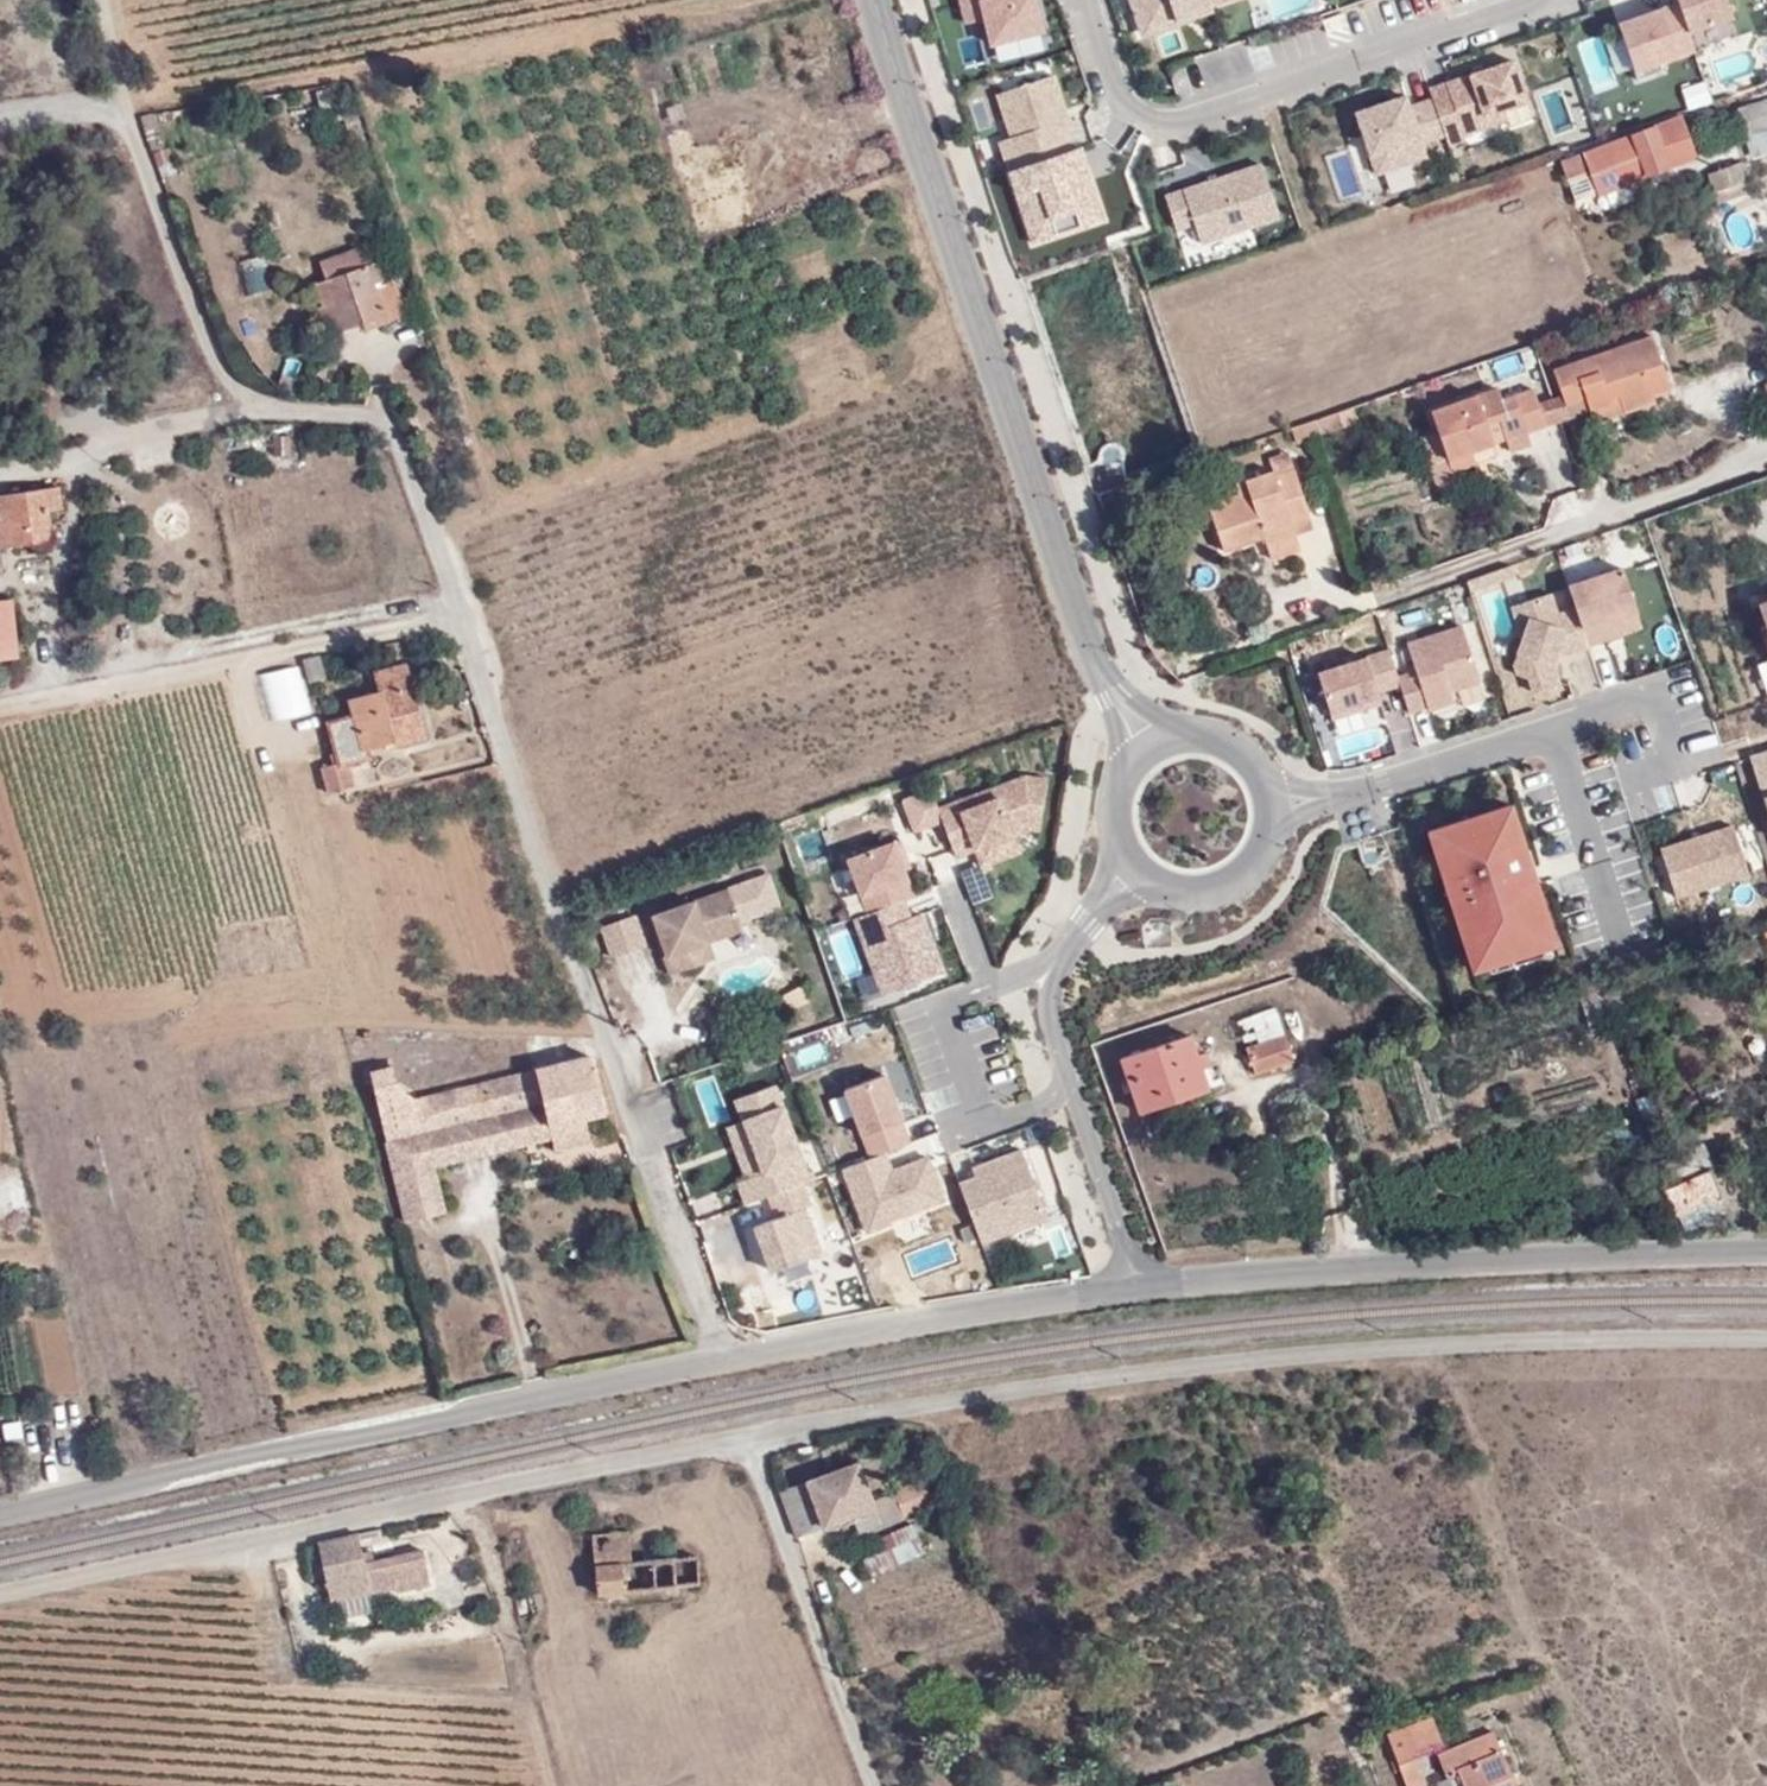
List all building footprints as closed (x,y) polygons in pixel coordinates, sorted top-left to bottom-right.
[(961,20),(979,18),(974,0),(955,0),(961,20)] [(979,18),(988,41),(1042,29),(1034,0),(974,0),(979,18)] [(1137,36),(1209,9),(1207,2),(1206,0),(1124,0),(1137,36)] [(1687,28),(1730,16),(1725,0),(1677,0),(1687,28)] [(1658,4),(1613,18),(1631,67),(1677,56),(1658,4)] [(1510,57),(1428,88),(1447,145),(1465,142),(1464,132),(1506,119),(1504,106),(1525,102),(1510,57)] [(1051,75),(994,94),(1003,119),(997,119),(1004,135),(995,137),(1006,166),(1068,146),(1062,129),(1071,127),(1051,75)] [(1679,85),(1686,108),(1710,101),(1703,78),(1679,85)] [(1402,91),(1351,107),(1372,172),(1428,157),(1402,91)] [(1559,92),(1544,98),(1556,128),(1570,123),(1559,92)] [(1766,125),(1766,100),(1739,110),(1747,132),(1766,125)] [(1570,172),(1588,166),(1598,194),(1647,176),(1695,158),(1680,116),(1572,157),(1574,162),(1568,165),(1570,172)] [(1068,146),(1006,166),(1028,248),(1106,220),(1079,143),(1068,146)] [(1258,162),(1162,193),(1175,228),(1191,223),(1199,242),(1277,217),(1258,162)] [(1736,183),(1747,179),(1746,176),(1741,162),(1707,174),(1718,203),(1740,196),(1736,183)] [(1602,206),(1651,187),(1647,176),(1598,194),(1602,206)] [(371,262),(366,244),(337,254),(343,271),(371,262)] [(266,290),(264,253),(238,255),(241,292),(266,290)] [(332,301),(317,306),(326,333),(360,321),(363,328),(388,320),(374,285),(381,283),(374,261),(371,262),(343,271),(337,254),(318,260),(332,301)] [(404,314),(392,279),(381,283),(374,285),(388,320),(404,314)] [(1596,357),(1557,371),(1564,399),(1567,408),(1587,403),(1590,413),(1612,407),(1610,401),(1621,398),(1627,415),(1654,406),(1651,396),(1671,390),(1653,338),(1614,351),(1615,356),(1598,361),(1596,357)] [(1503,420),(1510,439),(1530,433),(1518,396),(1505,400),(1500,389),(1434,410),(1450,459),(1495,444),(1489,424),(1503,420)] [(1530,433),(1550,426),(1543,406),(1537,389),(1518,396),(1530,433)] [(1610,401),(1612,407),(1590,413),(1593,426),(1627,415),(1621,398),(1610,401)] [(1567,408),(1564,399),(1554,402),(1561,422),(1590,413),(1587,403),(1567,408)] [(1561,422),(1554,402),(1543,406),(1550,426),(1561,422)] [(1319,433),(1338,426),(1334,413),(1314,420),(1319,433)] [(1319,433),(1314,420),(1287,429),(1291,442),(1319,433)] [(1495,444),(1510,439),(1503,420),(1489,424),(1495,444)] [(1454,471),(1533,443),(1530,433),(1510,439),(1495,444),(1450,459),(1454,471)] [(257,454),(287,453),(285,434),(257,436),(257,454)] [(1288,455),(1273,460),(1276,469),(1278,474),(1293,469),(1288,455)] [(1441,491),(1459,485),(1454,471),(1450,459),(1432,465),(1441,491)] [(1295,526),(1311,521),(1293,469),(1278,474),(1276,469),(1248,479),(1251,488),(1237,493),(1211,503),(1226,550),(1266,537),(1267,543),(1297,534),(1295,526)] [(1248,479),(1234,484),(1237,493),(1251,488),(1248,479)] [(49,537),(46,506),(58,504),(55,484),(0,492),(0,544),(49,537)] [(1297,534),(1313,528),(1311,521),(1295,526),(1297,534)] [(1271,554),(1301,545),(1297,534),(1267,543),(1271,554)] [(1565,575),(1566,579),(1588,642),(1647,624),(1622,555),(1565,575)] [(1588,642),(1566,579),(1511,598),(1521,626),(1510,660),(1513,669),(1524,673),(1532,694),(1563,683),(1553,655),(1588,642)] [(9,597),(0,597),(0,654),(14,653),(9,597)] [(1758,603),(1766,631),(1766,600),(1758,603)] [(1397,671),(1400,683),(1407,709),(1455,696),(1451,685),(1476,679),(1458,620),(1405,636),(1414,667),(1397,671)] [(1397,671),(1389,643),(1368,649),(1367,645),(1315,661),(1331,714),(1376,701),(1373,691),(1400,683),(1397,671)] [(313,655),(296,658),(303,682),(319,677),(313,655)] [(1766,697),(1766,663),(1757,668),(1766,697)] [(421,737),(399,665),(370,673),(375,691),(341,700),(345,712),(321,719),(333,763),(334,767),(345,763),(364,757),(362,750),(389,741),(392,747),(421,737)] [(1749,749),(1766,809),(1766,744),(1749,749)] [(334,767),(333,763),(315,768),(323,793),(352,784),(345,763),(334,767)] [(1039,831),(1045,772),(1018,770),(935,800),(955,856),(974,849),(980,868),(1020,853),(1011,830),(1039,831)] [(1561,931),(1511,787),(1426,814),(1469,961),(1561,931)] [(1748,872),(1732,818),(1661,840),(1677,894),(1748,872)] [(867,906),(905,892),(916,888),(894,830),(844,847),(867,906)] [(739,927),(725,888),(695,899),(649,915),(669,971),(710,956),(704,940),(739,927)] [(913,913),(905,892),(867,906),(849,912),(878,993),(952,965),(928,908),(913,913)] [(604,920),(609,953),(643,947),(638,914),(604,920)] [(367,1039),(366,1031),(358,1032),(359,1040),(367,1039)] [(1253,1071),(1290,1059),(1282,1034),(1245,1048),(1253,1071)] [(1203,1051),(1194,1054),(1187,1035),(1119,1057),(1136,1111),(1205,1088),(1198,1068),(1207,1065),(1203,1051)] [(586,1056),(411,1097),(391,1085),(387,1065),(363,1071),(399,1221),(441,1211),(430,1167),(546,1140),(543,1125),(581,1116),(599,1111),(586,1056)] [(868,1152),(888,1145),(912,1137),(886,1062),(840,1077),(868,1152)] [(774,1083),(731,1095),(737,1121),(722,1126),(744,1175),(732,1182),(742,1205),(772,1190),(804,1179),(810,1177),(774,1083)] [(587,1143),(581,1116),(543,1125),(546,1140),(549,1152),(587,1143)] [(1047,1213),(1020,1141),(969,1159),(972,1169),(955,1175),(980,1237),(1047,1213)] [(868,1152),(839,1163),(863,1230),(951,1197),(929,1147),(894,1161),(888,1145),(868,1152)] [(1662,1188),(1684,1180),(1695,1205),(1716,1196),(1695,1148),(1653,1165),(1662,1188)] [(829,1244),(804,1179),(772,1190),(778,1206),(752,1216),(769,1266),(829,1244)] [(1662,1188),(1674,1214),(1695,1205),(1684,1180),(1662,1188)] [(1055,1255),(1075,1251),(1070,1217),(1049,1220),(1055,1255)] [(4,1470),(23,1468),(19,1436),(0,1438),(4,1470)] [(783,1494),(797,1535),(798,1536),(858,1516),(879,1509),(876,1501),(862,1466),(783,1494)] [(909,1516),(939,1503),(928,1479),(898,1493),(909,1516)] [(898,1492),(876,1501),(879,1509),(858,1516),(866,1533),(887,1524),(888,1527),(909,1517),(909,1516),(898,1493),(898,1492)] [(1284,1497),(1271,1502),(1279,1520),(1291,1515),(1284,1497)] [(369,1556),(359,1557),(355,1538),(317,1545),(331,1624),(370,1617),(367,1599),(391,1594),(392,1600),(426,1594),(419,1556),(370,1565),(369,1556)] [(695,1591),(694,1564),(675,1566),(646,1567),(630,1568),(628,1540),(595,1542),(599,1599),(695,1591)] [(673,1550),(645,1551),(646,1567),(675,1566),(673,1550)] [(1440,1747),(1428,1723),(1386,1740),(1404,1785),(1421,1785),(1410,1758),(1440,1747)] [(1491,1736),(1436,1759),(1445,1782),(1456,1780),(1459,1785),(1511,1785),(1491,1736)]
